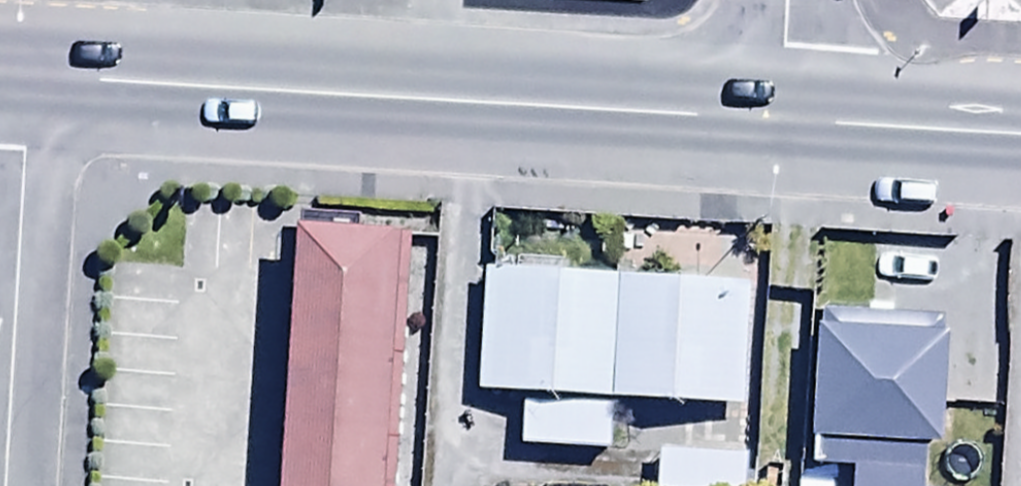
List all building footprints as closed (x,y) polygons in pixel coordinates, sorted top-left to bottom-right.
[(398,234),(292,228),(278,485),(385,485),(398,234)] [(729,240),(614,237),(612,280),(658,282),(658,293),(745,298),(753,298),(753,264),(744,264),(744,253),(728,252),(729,240)] [(482,285),(474,408),(739,421),(745,298),(658,293),(482,285)] [(816,318),(808,485),(939,485),(947,325),(816,318)] [(520,418),(519,460),(608,462),(609,420),(520,418)] [(654,485),(748,485),(748,467),(654,468),(654,485)]
